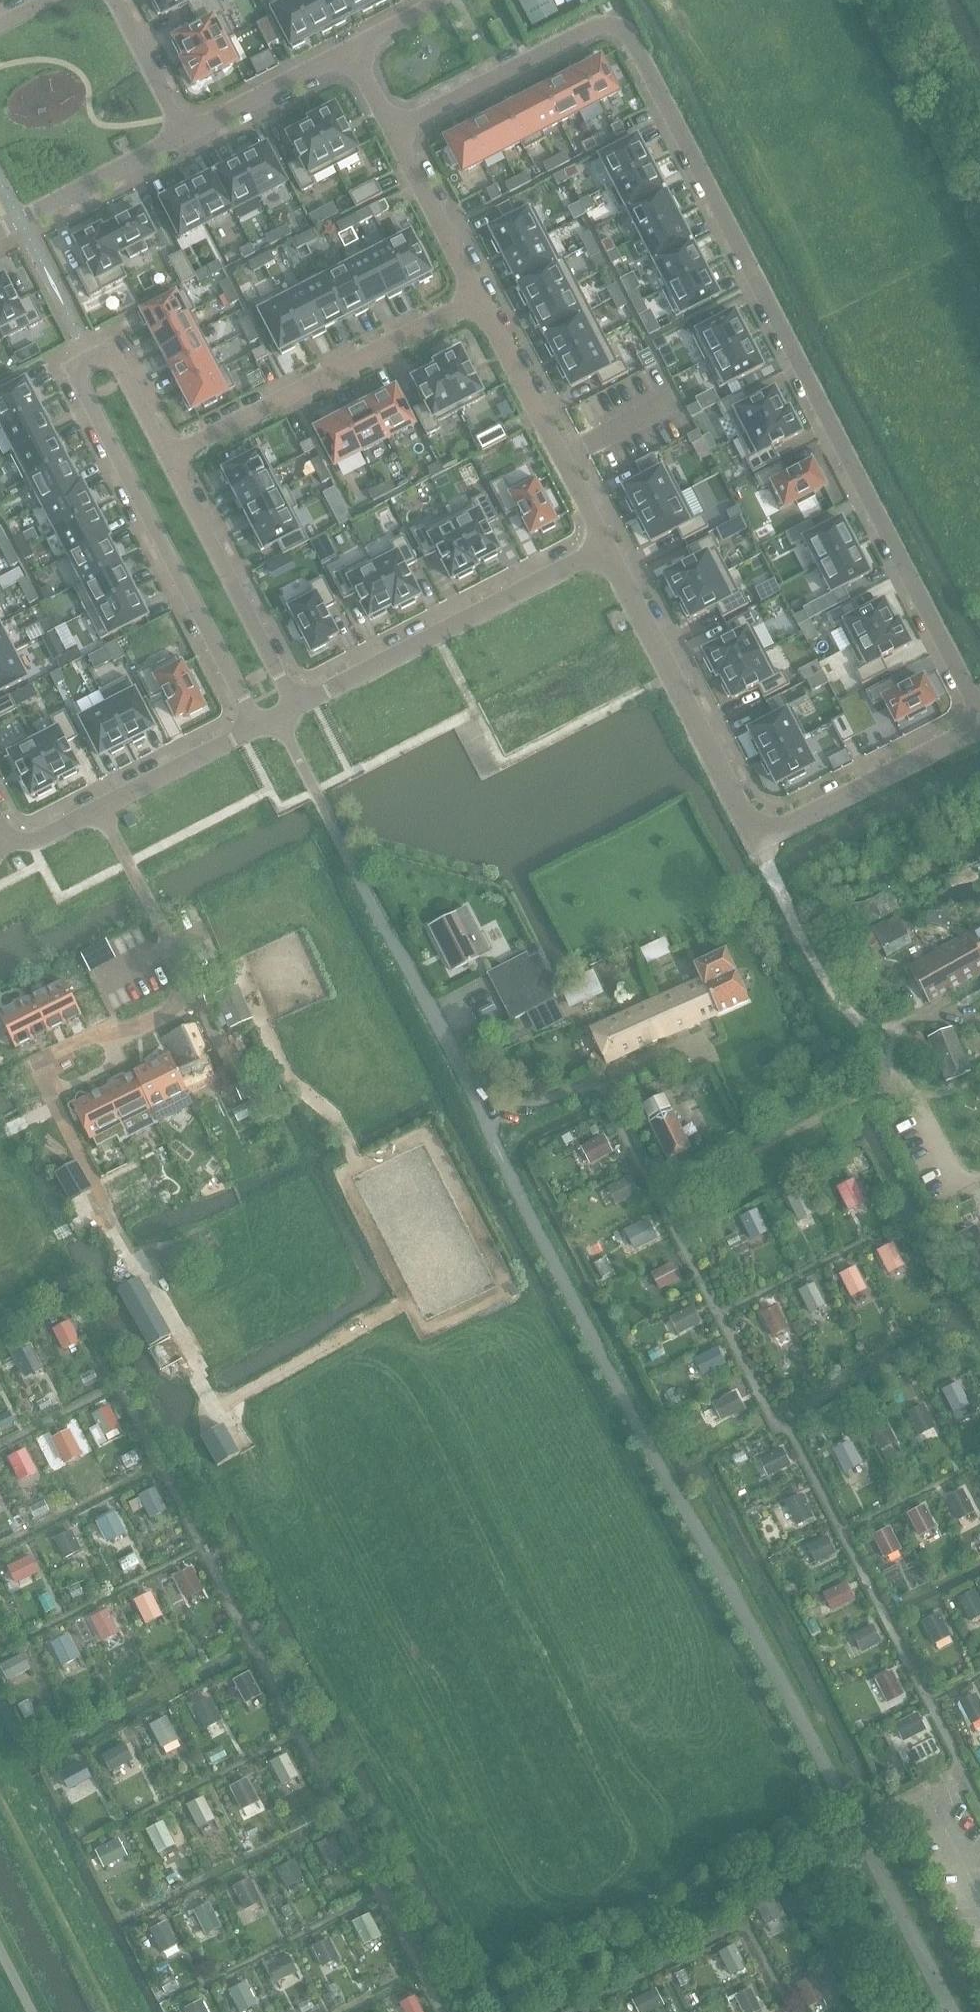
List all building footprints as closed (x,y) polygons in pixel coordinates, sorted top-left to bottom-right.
[(218,0),(154,0),(155,1),(151,2),(158,16),(162,14),(163,16),(188,3),(194,15),(219,1),(218,0)] [(312,35),(300,11),(294,0),(293,0),(273,11),(293,50),(306,43),(304,40),(312,35)] [(312,35),(321,31),(323,34),(334,28),(325,11),(320,0),(294,0),(300,11),(312,35)] [(325,11),(334,28),(346,22),(344,19),(353,14),(351,11),(345,0),(320,0),(325,11)] [(353,14),(361,10),(363,13),(368,11),(375,7),(371,0),(345,0),(351,11),(353,14)] [(550,0),(518,0),(533,28),(558,15),(550,0)] [(182,63),(234,37),(223,16),(226,14),(219,1),(194,15),(200,26),(175,39),(176,41),(173,43),(179,56),(183,55),(186,60),(182,62),(182,63)] [(257,25),(268,46),(282,39),(271,18),(257,25)] [(194,85),(241,61),(230,40),(234,37),(182,63),(194,85)] [(589,66),(581,70),(599,104),(619,93),(599,56),(587,62),(589,66)] [(572,74),(562,80),(579,114),(599,104),(581,70),(572,74)] [(551,85),(543,89),(560,123),(579,114),(562,80),(551,85)] [(523,99),(545,140),(546,140),(542,133),(560,123),(543,89),(534,94),(523,99)] [(545,140),(523,99),(513,105),(504,109),(525,150),(545,140)] [(310,120),(311,123),(334,168),(360,155),(350,136),(350,135),(344,124),(335,107),(329,110),(328,106),(314,114),(315,117),(310,120)] [(494,110),(483,116),(503,153),(521,144),(525,151),(525,150),(504,109),(496,113),(494,110)] [(474,125),(466,129),(483,163),(503,153),(483,116),(472,121),(474,125)] [(312,179),(334,168),(311,123),(307,126),(305,123),(289,131),(291,134),(288,136),(295,149),(296,152),(300,159),(301,161),(289,167),(302,193),(316,185),(312,179)] [(611,128),(616,138),(625,134),(620,123),(611,128)] [(483,163),(466,129),(458,133),(456,130),(444,136),(463,173),(483,163)] [(608,143),(602,132),(592,137),(597,148),(608,143)] [(597,148),(592,137),(581,143),(586,154),(597,148)] [(649,161),(652,159),(646,147),(643,149),(637,138),(611,152),(600,158),(613,184),(605,188),(605,189),(651,165),(649,161)] [(242,155),(244,158),(240,160),(259,198),(286,184),(267,147),(256,152),(255,148),(242,155)] [(610,149),(599,155),(600,158),(611,152),(610,149)] [(564,152),(553,157),(559,168),(569,162),(564,152)] [(543,163),(548,173),(559,168),(553,157),(543,163)] [(215,172),(213,173),(233,211),(259,198),(240,160),(235,163),(234,159),(221,166),(223,169),(215,173),(215,172)] [(664,190),(660,182),(663,180),(657,168),(654,170),(651,165),(605,189),(618,215),(666,191),(665,189),(664,190)] [(575,166),(564,172),(569,181),(579,175),(575,166)] [(526,172),(515,177),(520,188),(531,182),(526,172)] [(553,177),(558,186),(569,181),(564,172),(553,177)] [(192,185),(188,187),(207,225),(233,211),(213,173),(212,174),(212,175),(205,179),(203,175),(190,181),(192,185)] [(504,183),(510,193),(520,188),(515,177),(504,183)] [(350,195),(357,208),(382,195),(375,181),(350,195)] [(171,196),(161,201),(180,238),(207,225),(188,187),(183,190),(182,186),(169,192),(171,196)] [(496,187),(487,192),(492,202),(501,198),(496,187)] [(678,217),(676,213),(679,211),(673,199),(669,200),(665,193),(666,192),(666,191),(618,215),(619,216),(628,211),(641,236),(678,217)] [(585,213),(594,208),(589,198),(580,202),(585,213)] [(514,211),(509,202),(498,208),(502,217),(514,211)] [(378,204),(369,208),(375,219),(384,214),(378,204)] [(337,216),(331,205),(309,216),(315,227),(337,216)] [(533,208),(490,230),(496,241),(492,242),(498,255),(502,253),(504,257),(547,235),(533,208)] [(101,228),(100,228),(126,279),(127,278),(116,256),(125,252),(129,259),(147,250),(143,242),(155,236),(142,211),(128,218),(116,224),(114,226),(103,231),(101,228)] [(363,222),(359,214),(348,219),(352,228),(363,222)] [(691,242),(687,234),(690,232),(684,220),(680,222),(678,217),(641,236),(654,262),(692,242),(692,241),(691,242)] [(352,228),(348,219),(337,225),(342,234),(352,228)] [(80,239),(76,241),(83,255),(89,266),(77,273),(90,298),(103,291),(126,279),(100,228),(97,230),(95,226),(78,235),(80,239)] [(277,232),(281,240),(292,235),(287,226),(277,232)] [(318,239),(313,230),(302,236),(307,245),(318,239)] [(266,237),(270,246),(281,240),(277,232),(266,237)] [(589,233),(580,238),(586,248),(594,244),(589,233)] [(426,263),(429,261),(420,243),(417,245),(411,234),(389,246),(409,285),(418,281),(420,285),(433,278),(426,263)] [(513,274),(518,283),(560,261),(547,235),(504,257),(507,262),(503,264),(509,276),(513,274)] [(307,245),(302,236),(292,241),(296,250),(307,245)] [(610,239),(601,243),(607,254),(615,249),(610,239)] [(703,265),(706,263),(700,251),(696,252),(692,245),(693,244),(692,242),(654,262),(667,287),(662,290),(662,291),(705,269),(703,265)] [(594,244),(586,248),(591,259),(600,254),(594,244)] [(240,250),(244,259),(255,254),(251,245),(240,250)] [(409,285),(389,246),(367,257),(388,297),(390,300),(402,293),(401,290),(409,285)] [(615,249),(607,254),(612,265),(621,260),(615,249)] [(196,278),(183,252),(169,259),(182,285),(196,278)] [(275,261),(270,252),(260,258),(264,267),(275,261)] [(388,297),(367,257),(346,268),(367,307),(368,311),(369,311),(367,307),(387,297),(389,300),(390,300),(388,297)] [(264,267),(260,258),(249,263),(254,272),(264,267)] [(531,309),(577,285),(564,259),(560,261),(518,283),(517,284),(517,285),(518,285),(522,293),(519,294),(525,307),(529,305),(531,309)] [(223,270),(219,261),(210,266),(214,275),(223,270)] [(367,307),(346,268),(324,279),(345,319),(354,314),(356,318),(368,311),(367,307)] [(719,296),(713,286),(717,284),(711,272),(707,273),(705,269),(662,291),(676,318),(719,296)] [(30,297),(18,303),(12,292),(4,278),(1,280),(0,278),(0,329),(5,339),(28,327),(30,329),(43,322),(30,297)] [(345,319),(324,279),(304,289),(302,285),(301,286),(326,333),(327,332),(325,329),(345,319)] [(228,280),(219,284),(224,295),(233,290),(228,280)] [(591,311),(577,285),(531,309),(533,314),(530,315),(536,328),(540,326),(544,334),(543,334),(543,336),(591,311)] [(616,285),(607,289),(612,300),(621,295),(616,285)] [(326,333),(301,286),(281,296),(278,291),(277,292),(303,340),(311,336),(313,339),(326,333)] [(152,333),(195,310),(185,290),(138,314),(145,327),(148,325),(152,333)] [(239,301),(234,291),(225,295),(220,298),(225,308),(230,305),(230,306),(239,301)] [(637,291),(628,295),(633,306),(642,301),(637,291)] [(303,340),(277,292),(255,303),(282,356),(296,348),(294,345),(303,340)] [(627,306),(621,295),(612,300),(618,311),(627,306)] [(642,301),(633,306),(639,317),(648,312),(642,301)] [(162,352),(201,332),(191,314),(196,311),(195,310),(152,333),(162,352)] [(604,337),(591,311),(543,336),(544,337),(545,337),(549,344),(546,346),(552,358),(556,357),(558,361),(604,337)] [(690,331),(711,320),(708,313),(686,324),(690,331)] [(749,340),(747,336),(750,334),(743,322),(740,323),(734,313),(692,335),(706,362),(749,340)] [(248,318),(239,323),(244,333),(253,329),(248,318)] [(253,329),(244,333),(250,344),(259,339),(253,329)] [(172,371),(210,351),(201,332),(162,352),(172,371)] [(617,363),(604,337),(558,361),(560,365),(557,367),(563,380),(566,378),(572,388),(597,375),(603,387),(628,373),(622,360),(617,363)] [(668,346),(663,337),(652,343),(657,352),(668,346)] [(764,366),(758,356),(760,355),(754,343),(752,344),(749,340),(706,362),(719,389),(764,366)] [(268,357),(263,348),(252,354),(257,362),(268,357)] [(436,363),(461,411),(485,398),(475,379),(476,379),(470,368),(469,368),(460,350),(454,354),(453,350),(440,357),(441,360),(436,363)] [(182,390),(225,368),(225,367),(220,370),(210,351),(172,371),(182,390)] [(646,370),(657,364),(650,351),(639,356),(646,370)] [(435,363),(437,367),(429,371),(427,368),(414,375),(416,378),(414,379),(420,392),(420,393),(426,404),(415,410),(428,436),(440,430),(436,424),(461,411),(436,363),(435,363)] [(235,388),(225,368),(182,390),(186,398),(183,400),(189,412),(203,405),(205,409),(218,402),(216,398),(235,388)] [(2,427),(39,408),(37,404),(41,402),(34,390),(31,391),(26,381),(0,394),(0,423),(2,427)] [(373,400),(369,402),(388,440),(415,426),(395,388),(385,394),(383,390),(371,396),(373,400)] [(738,438),(790,411),(789,410),(786,412),(783,406),(786,405),(779,391),(776,393),(774,391),(749,404),(743,391),(717,405),(724,418),(731,415),(741,435),(737,437),(738,438)] [(352,411),(343,416),(362,453),(388,440),(369,402),(364,405),(362,401),(350,407),(352,411)] [(702,413),(697,404),(687,409),(691,418),(702,413)] [(39,408),(2,427),(15,453),(53,434),(48,425),(51,423),(45,411),(42,412),(39,408)] [(784,442),(801,433),(790,411),(738,438),(749,459),(746,460),(753,474),(779,460),(773,449),(784,443),(784,442)] [(362,453),(343,416),(338,418),(336,414),(324,421),(326,424),(316,430),(335,467),(362,453)] [(501,425),(475,439),(482,452),(508,439),(501,425)] [(698,431),(687,436),(692,445),(702,440),(698,431)] [(66,460),(64,455),(67,454),(61,441),(57,443),(53,434),(15,453),(11,456),(24,481),(66,460)] [(315,449),(311,441),(300,446),(305,455),(315,449)] [(234,491),(273,471),(262,451),(247,459),(246,455),(233,462),(235,466),(220,473),(227,485),(230,483),(234,491)] [(320,458),(311,463),(316,473),(325,469),(320,458)] [(79,485),(75,477),(78,475),(72,463),(68,464),(66,460),(24,481),(25,482),(29,480),(42,505),(82,484),(79,485)] [(824,485),(828,483),(821,471),(817,473),(812,463),(798,471),(798,470),(787,476),(781,464),(755,477),(762,491),(768,488),(780,511),(796,502),(798,506),(816,497),(814,493),(825,488),(824,485)] [(443,473),(438,464),(427,469),(432,478),(443,473)] [(681,494),(667,467),(624,489),(629,499),(626,501),(632,513),(636,511),(638,516),(681,494)] [(325,469),(316,473),(322,484),(331,479),(325,469)] [(244,510),(287,488),(287,487),(282,490),(273,471),(234,491),(244,510)] [(541,494),(532,477),(509,489),(504,478),(490,485),(506,516),(518,510),(524,522),(524,521),(531,535),(541,530),(543,534),(556,528),(554,524),(556,523),(550,511),(554,509),(545,492),(541,494)] [(395,491),(390,482),(380,487),(384,496),(395,491)] [(42,505),(56,531),(96,510),(93,506),(97,504),(91,492),(87,494),(82,484),(42,505)] [(384,496),(380,487),(369,493),(373,502),(384,496)] [(254,530),(297,507),(287,488),(244,510),(254,530)] [(335,488),(323,494),(329,505),(341,499),(335,488)] [(499,552),(492,538),(487,526),(499,520),(486,494),(472,502),(473,504),(450,516),(477,568),(477,567),(476,564),(483,560),(485,563),(498,556),(496,553),(499,552)] [(694,519),(681,494),(638,516),(640,520),(637,522),(643,534),(646,533),(652,543),(677,530),(683,541),(708,528),(702,515),(694,519)] [(298,508),(297,507),(254,530),(258,538),(255,539),(261,551),(277,543),(284,555),(309,542),(293,511),(298,508)] [(737,507),(727,513),(731,522),(742,516),(737,507)] [(96,510),(56,531),(69,557),(109,536),(104,527),(108,525),(102,513),(98,515),(96,510)] [(477,568),(450,516),(427,528),(426,525),(412,533),(425,558),(437,552),(443,563),(452,581),(458,578),(459,581),(473,574),(472,570),(477,568)] [(847,531),(841,520),(817,533),(804,540),(818,567),(855,547),(853,543),(857,541),(850,529),(847,531)] [(817,533),(811,521),(798,528),(804,540),(817,533)] [(23,535),(14,539),(19,550),(28,545),(23,535)] [(328,542),(324,535),(310,542),(314,549),(328,542)] [(120,564),(117,559),(121,557),(115,545),(111,547),(107,539),(109,537),(109,536),(69,557),(82,582),(73,587),(74,588),(120,564)] [(728,572),(717,551),(719,550),(712,536),(687,549),(693,561),(682,567),(665,576),(676,599),(728,572)] [(417,562),(404,537),(390,544),(394,550),(371,561),(370,558),(369,558),(395,610),(400,607),(402,610),(416,603),(414,600),(420,597),(411,580),(405,568),(417,562)] [(14,553),(8,542),(0,546),(0,547),(5,557),(14,553)] [(28,545),(19,550),(25,561),(34,556),(28,545)] [(832,593),(869,574),(864,564),(867,562),(861,550),(858,552),(855,547),(818,567),(832,593)] [(19,563),(14,553),(5,557),(11,568),(19,563)] [(395,610),(369,558),(346,570),(344,567),(331,574),(344,600),(356,594),(369,619),(372,617),(374,621),(387,614),(385,611),(393,607),(394,610),(395,610)] [(133,590),(128,580),(132,578),(126,566),(122,568),(120,564),(74,588),(87,613),(133,590)] [(748,605),(741,591),(738,593),(728,572),(676,599),(677,599),(680,598),(683,603),(680,605),(687,618),(690,617),(691,619),(716,606),(723,618),(748,605)] [(337,604),(323,578),(309,585),(312,591),(287,604),(296,620),(292,622),(301,640),(305,638),(313,653),(328,645),(326,641),(337,636),(330,622),(324,610),(337,604)] [(38,599),(27,579),(18,583),(29,604),(38,599)] [(49,587),(41,591),(46,602),(55,597),(49,587)] [(147,616),(142,606),(145,604),(139,592),(135,594),(133,590),(87,613),(101,640),(147,616)] [(851,647),(899,623),(898,622),(895,624),(892,618),(895,616),(888,603),(885,605),(884,602),(859,615),(852,603),(827,616),(834,630),(840,627),(851,647)] [(716,677),(764,652),(752,629),(759,626),(752,612),(726,625),(732,637),(721,643),(721,644),(704,652),(707,658),(704,660),(711,674),(714,672),(716,677)] [(809,621),(805,612),(794,617),(799,626),(809,621)] [(58,615),(49,620),(54,630),(63,626),(58,615)] [(40,624),(45,635),(54,630),(49,620),(40,624)] [(893,654),(910,645),(899,623),(851,647),(862,668),(855,672),(862,685),(888,672),(882,660),(893,654)] [(12,652),(0,628),(0,658),(12,652)] [(124,657),(116,641),(105,647),(114,663),(124,657)] [(82,659),(78,650),(67,655),(72,664),(82,659)] [(26,679),(12,652),(0,658),(0,692),(26,679)] [(731,697),(733,699),(746,692),(746,693),(758,687),(764,699),(790,685),(783,672),(776,675),(764,652),(716,677),(717,678),(720,676),(724,683),(721,685),(728,698),(731,697)] [(61,670),(72,664),(67,655),(56,661),(61,670)] [(204,709),(197,694),(201,692),(192,674),(188,676),(177,656),(152,669),(151,667),(138,674),(151,700),(163,693),(169,705),(169,704),(176,719),(187,713),(189,717),(204,709)] [(59,671),(50,675),(55,686),(64,681),(59,671)] [(829,683),(823,673),(807,681),(813,692),(829,683)] [(154,730),(127,678),(100,692),(127,743),(132,741),(134,744),(146,739),(144,735),(154,730)] [(892,679),(866,692),(873,706),(884,700),(896,723),(907,717),(909,721),(927,712),(925,708),(936,703),(935,701),(939,699),(932,686),(928,688),(923,678),(909,686),(909,685),(898,691),(892,679)] [(32,685),(23,689),(29,700),(38,696),(32,685)] [(127,743),(100,692),(107,706),(81,720),(100,757),(111,752),(113,755),(125,749),(123,745),(127,743)] [(17,710),(10,696),(0,701),(0,719),(17,710)] [(806,736),(792,709),(749,731),(754,741),(751,743),(757,755),(761,753),(763,758),(806,736)] [(78,737),(64,712),(51,719),(57,731),(35,742),(32,737),(31,737),(56,785),(57,785),(55,781),(62,777),(64,780),(77,773),(76,770),(78,769),(71,755),(72,755),(66,743),(78,737)] [(845,715),(831,722),(842,744),(856,737),(845,715)] [(814,765),(801,740),(806,737),(806,736),(763,758),(765,762),(762,764),(768,776),(771,775),(777,785),(787,780),(789,784),(806,774),(804,771),(814,765)] [(56,785),(31,737),(7,750),(16,768),(16,769),(22,780),(31,798),(37,795),(38,798),(52,791),(51,788),(56,785)] [(429,927),(452,972),(489,953),(466,908),(429,927)] [(929,913),(927,923),(953,929),(955,921),(941,913),(929,913)] [(883,950),(908,937),(898,918),(873,931),(883,950)] [(970,933),(979,950),(979,927),(970,933)] [(970,933),(908,968),(929,1004),(979,975),(979,950),(970,933)] [(672,953),(666,941),(641,953),(647,965),(672,953)] [(660,999),(676,1033),(748,1001),(726,952),(714,957),(695,966),(702,980),(660,999)] [(527,954),(488,974),(511,1021),(553,999),(554,978),(554,977),(548,972),(539,955),(529,960),(527,954)] [(563,985),(572,1006),(573,1006),(602,993),(592,972),(563,985)] [(81,1016),(64,982),(31,998),(48,1032),(67,1023),(68,1024),(69,1023),(68,1022),(78,1017),(79,1019),(80,1018),(79,1017),(81,1016)] [(87,986),(72,993),(83,1016),(98,1009),(87,986)] [(216,996),(217,998),(231,1029),(252,1019),(237,986),(216,996)] [(31,998),(0,1014),(0,1019),(15,1049),(35,1039),(35,1040),(37,1040),(36,1038),(45,1033),(46,1035),(48,1034),(47,1033),(48,1032),(31,998)] [(676,1033),(660,999),(591,1030),(607,1064),(676,1033)] [(193,1026),(164,1038),(173,1054),(170,1055),(185,1088),(206,1078),(210,1087),(219,1082),(193,1026)] [(952,1029),(929,1039),(947,1082),(970,1073),(952,1029)] [(170,1055),(137,1072),(162,1121),(194,1105),(190,1097),(185,1088),(170,1055)] [(124,1079),(105,1089),(130,1138),(158,1124),(158,1123),(162,1121),(137,1072),(135,1073),(135,1074),(132,1075),(131,1075),(124,1079)] [(281,1091),(276,1079),(259,1086),(254,1075),(243,1080),(233,1084),(222,1089),(224,1094),(236,1088),(242,1102),(261,1093),(264,1101),(271,1098),(282,1093),(281,1091)] [(91,1096),(72,1105),(90,1140),(93,1139),(97,1148),(116,1138),(116,1139),(117,1138),(120,1143),(130,1138),(105,1089),(99,1092),(99,1091),(91,1095),(91,1096)] [(664,1096),(642,1107),(668,1160),(690,1148),(664,1096)] [(604,1138),(582,1148),(589,1163),(611,1152),(604,1138)] [(660,1158),(649,1162),(654,1172),(664,1167),(660,1158)] [(90,1187),(76,1162),(75,1163),(55,1175),(69,1199),(88,1188),(90,1187)] [(144,1164),(106,1183),(119,1208),(156,1189),(144,1164)] [(630,1179),(608,1189),(616,1203),(637,1193),(630,1179)] [(851,1181),(837,1188),(848,1210),(863,1203),(851,1181)] [(802,1192),(787,1199),(793,1209),(799,1221),(813,1214),(802,1192)] [(755,1212),(741,1219),(752,1240),(766,1233),(755,1212)] [(648,1224),(627,1235),(634,1248),(655,1238),(648,1224)] [(954,1236),(967,1262),(970,1260),(971,1260),(979,1279),(979,1233),(976,1226),(954,1236)] [(183,1242),(183,1243),(154,1257),(155,1257),(164,1275),(193,1261),(183,1242)] [(894,1244),(879,1252),(890,1273),(905,1266),(894,1244)] [(674,1265),(653,1275),(660,1289),(681,1279),(674,1265)] [(856,1268),(842,1275),(853,1296),(867,1289),(856,1268)] [(171,1336),(139,1279),(118,1291),(150,1348),(171,1336)] [(815,1284),(801,1292),(812,1313),(826,1306),(815,1284)] [(778,1307),(763,1315),(774,1336),(789,1329),(778,1307)] [(692,1309),(671,1319),(678,1333),(699,1323),(692,1309)] [(70,1323),(54,1331),(64,1350),(80,1342),(70,1323)] [(30,1348),(15,1355),(27,1377),(40,1370),(30,1348)] [(717,1351),(696,1362),(703,1376),(724,1365),(717,1351)] [(957,1385),(943,1392),(954,1413),(968,1406),(957,1385)] [(735,1395),(714,1406),(721,1420),(743,1409),(735,1395)] [(923,1408),(909,1414),(919,1435),(933,1428),(923,1408)] [(108,1409),(93,1416),(104,1436),(118,1428),(108,1409)] [(884,1422),(870,1429),(881,1450),(895,1443),(884,1422)] [(238,1453),(223,1426),(202,1438),(217,1465),(238,1453)] [(68,1434),(55,1441),(65,1462),(79,1455),(68,1434)] [(850,1444),(835,1451),(846,1472),(860,1465),(850,1444)] [(24,1451),(10,1459),(21,1480),(35,1473),(24,1451)] [(782,1451),(761,1462),(768,1476),(789,1465),(782,1451)] [(154,1489),(140,1497),(151,1517),(165,1510),(154,1489)] [(963,1492),(949,1499),(959,1520),(973,1513),(963,1492)] [(801,1497),(787,1504),(798,1525),(812,1518),(801,1497)] [(925,1507),(910,1514),(922,1536),(936,1529),(925,1507)] [(114,1514),(98,1522),(108,1542),(123,1534),(114,1514)] [(890,1529),(876,1537),(887,1558),(901,1550),(890,1529)] [(70,1533),(57,1540),(65,1558),(79,1550),(70,1533)] [(828,1540),(810,1549),(817,1563),(835,1554),(828,1540)] [(30,1558),(9,1568),(16,1582),(37,1572),(30,1558)] [(191,1569),(177,1577),(187,1598),(201,1591),(191,1569)] [(846,1585),(825,1595),(833,1609),(853,1599),(846,1585)] [(960,1599),(971,1620),(979,1616),(979,1605),(974,1593),(960,1599)] [(150,1594),(136,1601),(147,1622),(161,1616),(150,1594)] [(106,1612),(92,1619),(103,1640),(117,1633),(106,1612)] [(939,1615),(924,1622),(935,1643),(950,1636),(939,1615)] [(873,1628),(855,1637),(862,1651),(880,1642),(873,1628)] [(67,1637),(53,1644),(63,1665),(77,1658),(67,1637)] [(23,1655),(2,1666),(9,1680),(30,1669),(23,1655)] [(248,1674),(235,1682),(246,1702),(260,1695),(248,1674)] [(891,1674),(877,1681),(888,1702),(902,1695),(891,1674)] [(962,1703),(972,1724),(979,1720),(979,1705),(976,1696),(962,1703)] [(209,1700),(196,1707),(206,1728),(220,1721),(209,1700)] [(918,1716),(897,1726),(904,1740),(925,1730),(918,1716)] [(166,1718),(152,1726),(163,1747),(176,1740),(166,1718)] [(124,1745),(103,1756),(110,1770),(132,1759),(124,1745)] [(286,1756),(272,1763),(283,1784),(296,1777),(286,1756)] [(82,1763),(61,1774),(69,1788),(89,1777),(82,1763)] [(246,1780),(232,1787),(243,1808),(256,1801),(246,1780)] [(203,1798),(189,1805),(199,1826),(213,1820),(203,1798)] [(162,1824),(148,1831),(159,1852),(173,1844),(162,1824)] [(332,1838),(318,1845),(328,1866),(343,1859),(332,1838)] [(118,1841),(97,1852),(104,1866),(126,1856),(118,1841)] [(292,1863),(278,1869),(288,1887),(301,1880),(292,1863)] [(248,1881),(235,1888),(245,1909),(259,1902),(248,1881)] [(772,1900),(758,1907),(767,1924),(781,1917),(772,1900)] [(209,1906),(195,1913),(206,1934),(220,1927),(209,1906)] [(369,1915),(355,1922),(366,1943),(379,1936),(369,1915)] [(165,1924),(151,1931),(162,1952),(176,1945),(165,1924)] [(329,1940),(315,1947),(324,1965),(338,1957),(329,1940)] [(733,1947),(720,1954),(730,1975),(744,1969),(733,1947)] [(288,1956),(268,1965),(277,1981),(296,1971),(288,1956)] [(684,1971),(675,1975),(678,1982),(688,1977),(684,1971)] [(812,1978),(798,1985),(808,2005),(823,1998),(812,1978)] [(244,1983),(231,1990),(241,2011),(255,2004),(244,1983)] [(633,2001),(639,2011),(646,2011),(662,2004),(655,1991),(633,2001)] [(735,1998),(743,2011),(756,2011),(761,2010),(751,1991),(735,1998)] [(400,2004),(405,2011),(422,2011),(415,1997),(400,2004)] [(186,2008),(188,2011),(207,2011),(201,2000),(186,2008)]
